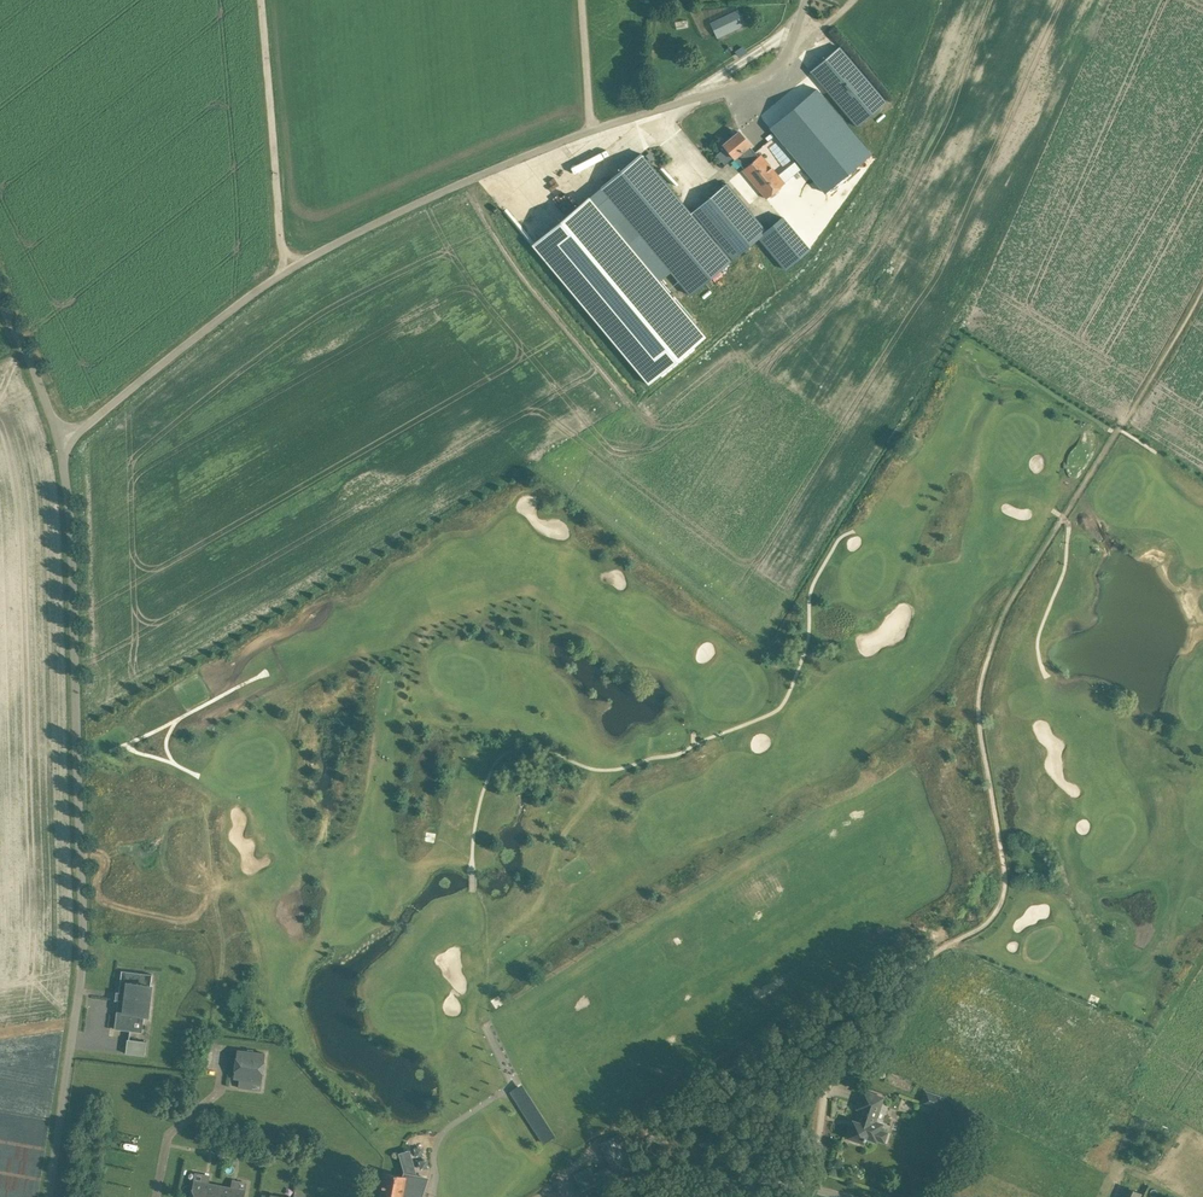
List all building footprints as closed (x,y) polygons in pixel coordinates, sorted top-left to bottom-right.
[(737,9),(711,22),(715,29),(718,36),(744,24),(740,17),(737,9)] [(689,15),(679,16),(680,24),(689,23),(689,15)] [(737,51),(740,56),(746,52),(743,47),(737,51)] [(811,71),(857,126),(886,102),(840,47),(811,71)] [(815,85),(773,121),(823,179),(865,143),(815,85)] [(749,145),(750,144),(739,131),(723,145),(734,158),(735,157),(744,168),(742,170),(766,198),(785,183),(761,154),(758,157),(749,145)] [(600,187),(690,295),(760,236),(785,266),(807,247),(782,217),(766,230),(727,183),(691,213),(641,153),(600,187)] [(532,244),(649,384),(706,336),(590,196),(532,244)] [(152,974),(122,970),(114,1029),(131,1031),(133,1013),(145,1015),(149,986),(151,987),(152,974)] [(127,1039),(125,1053),(144,1056),(146,1041),(127,1039)] [(262,1081),(265,1053),(237,1050),(233,1078),(239,1078),(238,1087),(248,1088),(249,1079),(262,1081)] [(510,1089),(540,1143),(552,1136),(523,1082),(510,1089)] [(920,1103),(934,1109),(935,1110),(940,1096),(925,1090),(920,1103)] [(860,1108),(856,1122),(853,1121),(847,1136),(863,1142),(864,1139),(865,1140),(865,1137),(876,1141),(876,1139),(884,1142),(888,1131),(880,1128),(881,1124),(874,1122),(882,1097),(863,1091),(857,1107),(860,1108)] [(619,1134),(600,1144),(616,1177),(636,1168),(619,1134)] [(1,1169),(6,1160),(14,1160),(3,1154),(26,1155),(33,1159),(38,1150),(32,1146),(29,1151),(22,1151),(22,1148),(0,1147),(0,1169),(1,1169)] [(400,1167),(413,1165),(409,1148),(397,1150),(400,1167)] [(577,1181),(585,1196),(589,1196),(618,1182),(609,1165),(577,1181)] [(427,1178),(405,1174),(404,1176),(385,1172),(380,1196),(420,1196),(427,1178)] [(219,1185),(193,1180),(190,1196),(217,1196),(219,1185)] [(246,1190),(219,1185),(217,1196),(244,1196),(246,1190)] [(1140,1193),(1121,1185),(1116,1196),(1138,1196),(1140,1193)]
